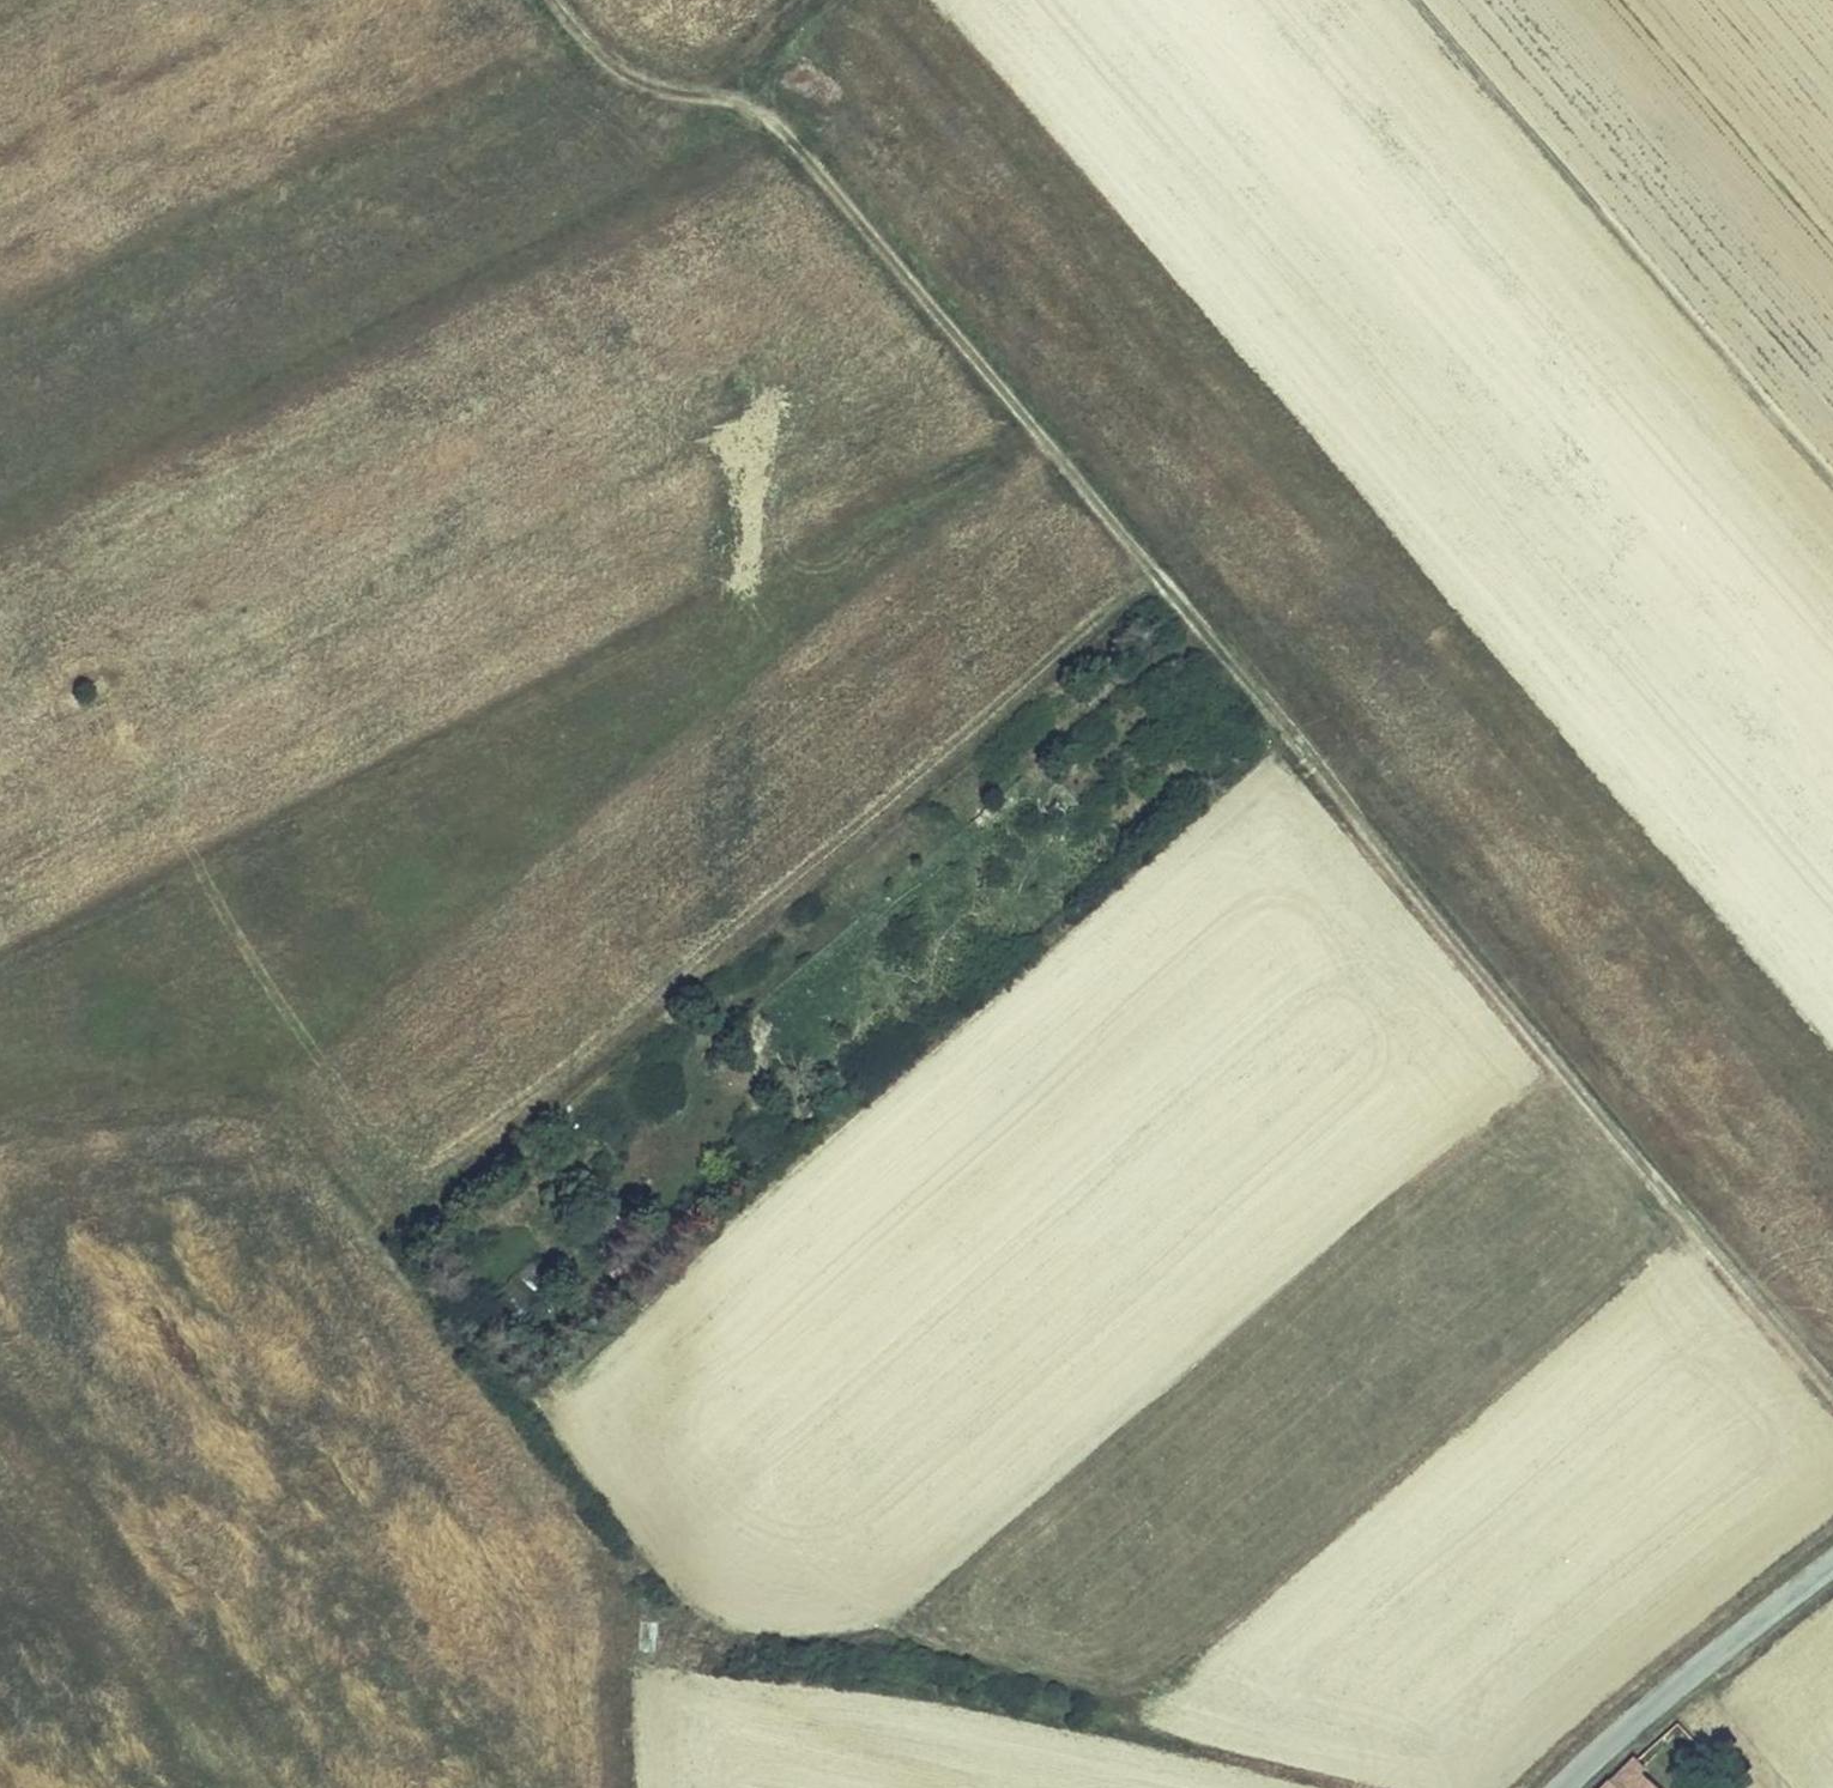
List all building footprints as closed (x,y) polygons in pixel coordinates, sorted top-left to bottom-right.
[(1642,1771),(1649,1763),(1639,1754),(1604,1787),(1626,1787),(1642,1771)] [(1642,1771),(1626,1787),(1659,1787),(1642,1771)]
